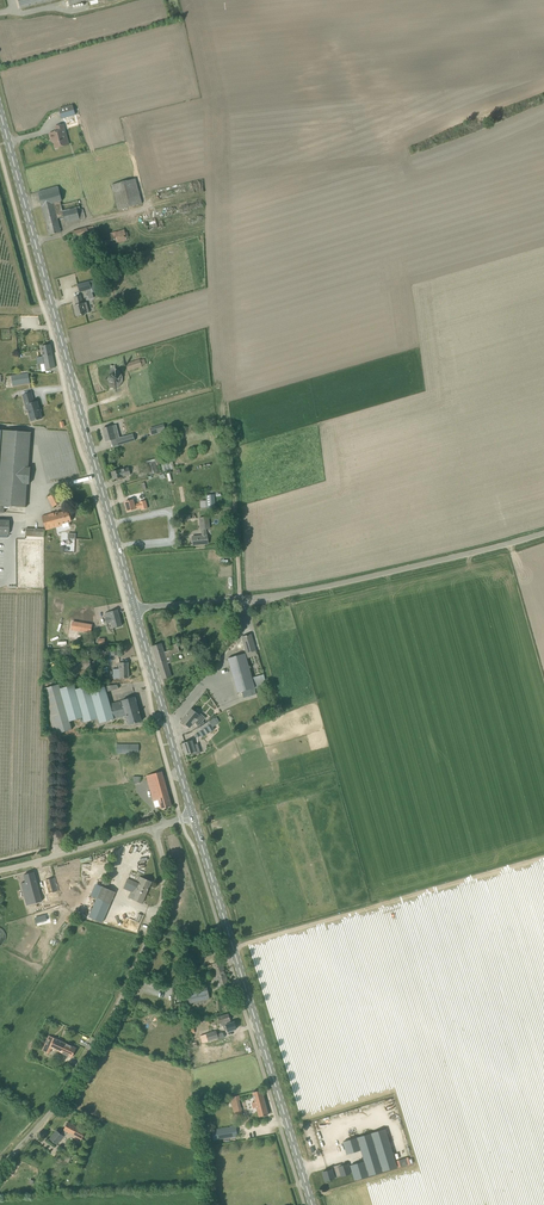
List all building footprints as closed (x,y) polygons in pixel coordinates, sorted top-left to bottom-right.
[(20,8),(54,0),(18,0),(20,8)] [(62,118),(76,115),(73,105),(59,109),(62,118)] [(67,145),(64,135),(66,134),(64,124),(55,126),(56,132),(50,134),(51,139),(53,139),(56,148),(67,145)] [(138,186),(136,178),(112,185),(118,210),(142,204),(140,195),(138,186)] [(62,201),(58,186),(38,192),(49,235),(61,232),(57,218),(64,216),(65,223),(80,219),(77,207),(79,207),(78,201),(63,205),(61,205),(60,202),(62,201)] [(156,221),(155,218),(146,221),(148,231),(158,228),(158,229),(164,228),(162,220),(156,221)] [(75,240),(96,234),(93,226),(72,232),(75,240)] [(125,233),(124,230),(101,236),(104,246),(127,241),(126,238),(129,237),(127,232),(125,233)] [(108,273),(110,282),(119,279),(117,271),(108,273)] [(98,291),(94,280),(89,281),(78,284),(80,292),(86,290),(88,294),(92,293),(98,291)] [(82,299),(81,296),(74,297),(76,305),(74,306),(77,316),(90,313),(87,303),(83,304),(82,299)] [(50,345),(41,346),(43,357),(44,363),(46,369),(55,368),(53,355),(50,345)] [(143,356),(127,361),(129,368),(145,364),(143,356)] [(114,389),(115,389),(119,387),(123,382),(123,375),(120,370),(115,368),(115,366),(110,366),(110,374),(109,375),(108,375),(108,376),(108,377),(107,378),(107,379),(108,380),(108,381),(109,382),(109,387),(109,388),(108,389),(109,389),(110,388),(114,388),(114,389)] [(30,383),(28,373),(11,376),(13,386),(21,385),(30,383)] [(34,402),(31,393),(23,395),(27,410),(28,409),(31,421),(42,418),(40,412),(42,412),(40,404),(38,405),(37,402),(34,402)] [(106,441),(114,439),(114,436),(118,435),(115,425),(103,428),(106,441)] [(0,459),(0,513),(4,513),(5,505),(26,506),(27,490),(27,484),(29,484),(31,467),(29,467),(31,432),(2,429),(0,459)] [(118,445),(135,440),(133,435),(116,440),(118,445)] [(162,464),(173,461),(177,460),(174,453),(156,458),(158,465),(162,464)] [(156,461),(154,462),(147,464),(146,464),(149,475),(159,472),(156,461)] [(113,480),(123,477),(123,476),(131,474),(129,467),(111,472),(113,480)] [(53,507),(61,503),(56,493),(48,497),(53,507)] [(207,507),(215,507),(215,494),(206,495),(206,500),(207,507)] [(134,505),(133,500),(125,502),(128,511),(141,507),(142,510),(148,508),(146,500),(140,502),(140,503),(134,505)] [(71,521),(68,510),(60,513),(58,512),(42,516),(46,530),(62,525),(63,528),(70,526),(70,525),(69,522),(71,521)] [(206,535),(206,528),(209,528),(209,517),(200,518),(200,529),(203,529),(203,535),(193,536),(193,545),(208,544),(208,535),(206,535)] [(8,534),(8,520),(0,520),(0,534),(8,534)] [(35,536),(35,529),(26,528),(25,536),(35,536)] [(80,577),(79,569),(65,569),(65,578),(80,577)] [(122,625),(119,614),(117,609),(105,613),(108,623),(110,622),(111,625),(112,624),(113,628),(122,625)] [(93,625),(94,620),(88,619),(87,624),(73,621),(72,629),(78,630),(78,631),(90,634),(92,625),(93,625)] [(242,637),(246,653),(256,650),(251,634),(242,637)] [(111,655),(113,655),(120,654),(119,646),(110,647),(111,655)] [(255,688),(252,678),(245,653),(229,658),(238,692),(255,688)] [(113,671),(128,670),(128,662),(119,663),(119,669),(113,669),(113,671)] [(255,688),(267,684),(264,674),(252,678),(255,688)] [(60,689),(58,684),(45,688),(49,701),(58,733),(71,729),(69,722),(83,718),(85,723),(99,719),(100,723),(126,715),(139,711),(135,697),(110,704),(105,686),(90,690),(89,685),(75,689),(74,685),(60,689)] [(199,715),(191,709),(181,721),(190,728),(195,722),(198,727),(204,723),(203,721),(206,718),(201,713),(199,715)] [(129,725),(142,721),(139,713),(140,713),(139,711),(126,715),(129,725)] [(197,738),(199,737),(201,735),(202,737),(215,730),(213,726),(218,723),(215,718),(197,729),(199,732),(197,733),(195,735),(197,738)] [(193,745),(192,740),(182,743),(186,755),(192,753),(192,755),(200,753),(198,743),(193,745)] [(116,744),(116,753),(133,754),(133,752),(139,752),(138,744),(116,744)] [(171,806),(168,794),(162,771),(146,776),(152,795),(153,801),(159,800),(160,803),(161,809),(171,806)] [(27,905),(42,901),(34,872),(24,875),(26,882),(21,883),(27,905)] [(139,884),(137,883),(127,879),(123,888),(131,891),(128,897),(142,903),(152,881),(142,877),(140,876),(138,881),(140,882),(139,884)] [(54,881),(53,878),(46,880),(49,893),(57,891),(54,881)] [(97,898),(110,904),(116,892),(102,886),(97,898)] [(56,893),(50,895),(52,902),(58,900),(56,893)] [(30,915),(29,922),(44,925),(45,921),(41,920),(42,917),(30,915)] [(213,964),(217,976),(213,977),(216,987),(228,984),(222,961),(213,964)] [(202,965),(190,968),(192,974),(203,970),(202,965)] [(201,999),(210,997),(207,986),(187,990),(189,1002),(199,1000),(199,998),(201,998),(201,999)] [(228,1031),(236,1029),(234,1022),(231,1023),(228,1014),(219,1017),(221,1023),(225,1021),(228,1031)] [(208,1041),(219,1038),(217,1031),(206,1034),(201,1036),(203,1042),(208,1041)] [(76,1048),(51,1036),(49,1035),(42,1050),(47,1052),(50,1047),(72,1057),(76,1048)] [(259,1117),(268,1114),(262,1090),(253,1092),(255,1102),(252,1103),(253,1108),(256,1107),(259,1117)] [(235,1120),(243,1118),(238,1095),(230,1097),(235,1120)] [(86,1131),(68,1122),(64,1130),(61,1134),(57,1130),(50,1138),(57,1143),(63,1136),(64,1136),(67,1132),(68,1133),(81,1139),(86,1131)] [(214,1140),(237,1136),(236,1126),(212,1130),(214,1140)] [(385,1129),(357,1138),(343,1142),(347,1154),(361,1150),(364,1161),(351,1165),(355,1180),(396,1167),(392,1153),(385,1129)] [(69,1163),(73,1153),(61,1147),(56,1157),(69,1163)] [(328,1160),(346,1153),(345,1150),(327,1157),(328,1160)] [(326,1181),(334,1178),(342,1175),(342,1176),(351,1174),(348,1164),(339,1166),(339,1167),(332,1170),(332,1169),(323,1172),(326,1181)]
